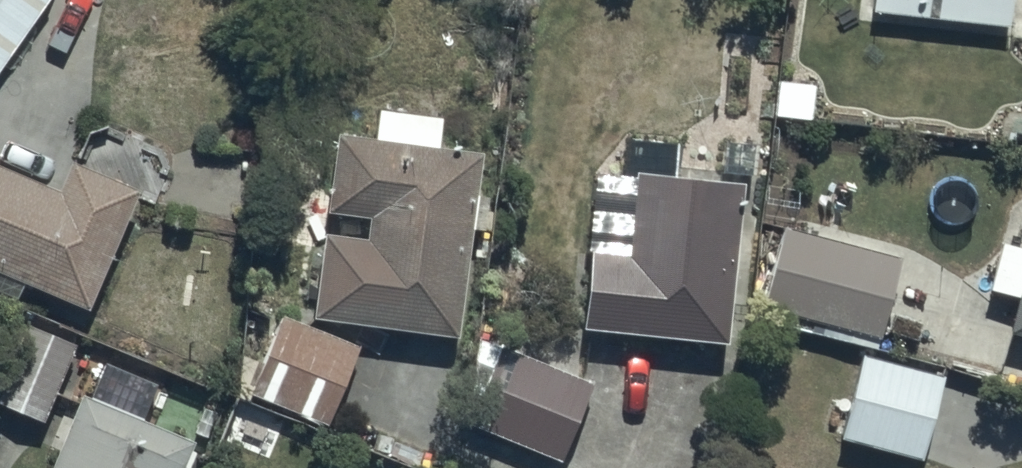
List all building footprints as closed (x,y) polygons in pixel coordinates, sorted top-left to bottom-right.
[(49,0),(0,0),(0,67),(49,0)] [(872,12),(1007,28),(1010,0),(873,0),(872,12)] [(321,228),(309,314),(457,335),(472,225),(480,226),(485,195),(472,194),(478,152),(436,146),(440,115),(372,106),(368,135),(332,130),(322,207),(366,213),(363,234),(321,228)] [(0,166),(0,267),(87,303),(134,189),(66,161),(55,188),(0,166)] [(737,178),(633,171),(627,252),(590,250),(585,327),(727,336),(737,178)] [(898,251),(783,224),(762,311),(877,338),(898,251)] [(1006,330),(1021,334),(1021,249),(999,243),(988,288),(1015,295),(1006,330)] [(356,346),(279,315),(248,389),(325,420),(356,346)] [(0,365),(0,404),(40,420),(70,343),(17,322),(0,365)] [(513,351),(481,428),(559,462),(592,384),(513,351)] [(856,352),(835,437),(920,459),(941,374),(856,352)] [(191,442),(79,394),(48,467),(180,467),(191,442)]
